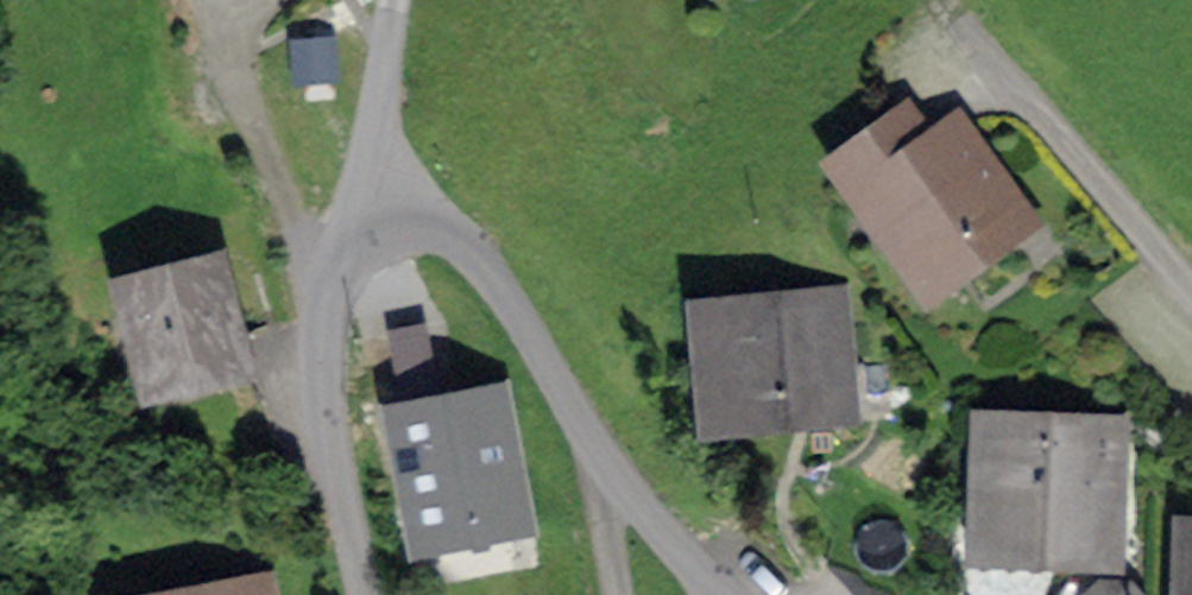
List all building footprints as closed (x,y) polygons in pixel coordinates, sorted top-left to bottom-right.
[(906,123),(847,165),(931,281),(1016,219),(955,134),(928,154),(906,123)] [(128,298),(151,384),(239,361),(217,275),(128,298)] [(711,321),(719,416),(824,406),(826,425),(893,419),(888,363),(837,367),(832,310),(711,321)] [(393,325),(399,370),(437,365),(431,320),(393,325)] [(443,441),(410,447),(427,537),(517,519),(500,431),(485,434),(482,419),(440,427),(443,441)] [(993,434),(989,547),(1102,551),(1106,438),(993,434)] [(927,509),(856,485),(833,557),(868,569),(865,576),(901,588),(927,509)]
